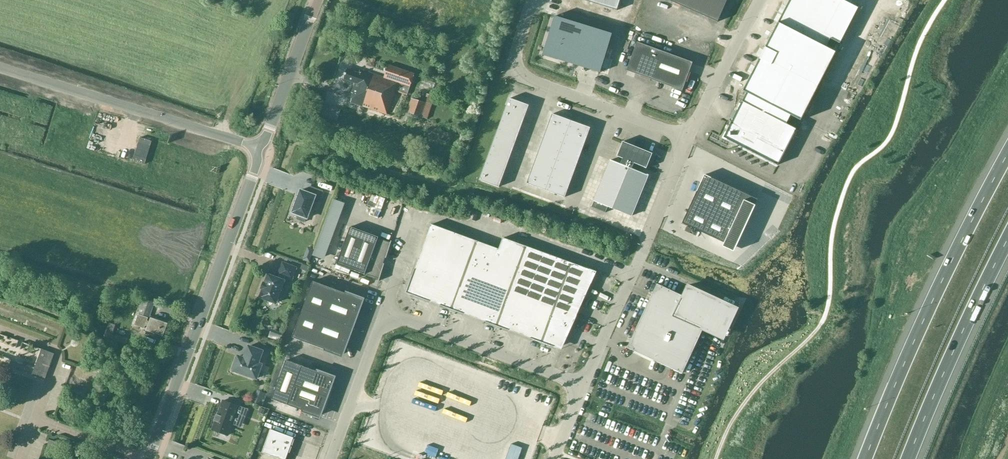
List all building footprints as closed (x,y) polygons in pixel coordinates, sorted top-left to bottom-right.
[(617,11),(620,0),(582,0),(617,11)] [(716,18),(724,0),(674,0),(716,18)] [(723,138),(777,165),(795,129),(787,125),(791,116),(800,120),(835,53),(826,48),(830,39),(839,44),(858,8),(842,0),(790,0),(739,100),(741,101),(723,138)] [(612,34),(554,16),(542,55),(600,73),(612,34)] [(637,42),(626,71),(640,76),(640,77),(641,77),(641,76),(650,79),(649,80),(650,80),(682,91),(685,82),(686,82),(686,81),(689,73),(690,73),(689,72),(692,63),(637,42)] [(414,74),(388,65),(383,77),(360,69),(358,73),(346,69),(343,79),(355,83),(352,93),(353,94),(350,102),(387,114),(395,91),(406,94),(409,87),(409,88),(414,74)] [(435,83),(424,79),(422,85),(433,89),(435,83)] [(428,95),(425,94),(422,102),(419,101),(411,99),(407,113),(427,119),(434,97),(428,95)] [(509,98),(479,180),(499,187),(529,105),(527,105),(527,106),(510,100),(510,99),(509,98)] [(552,114),(526,183),(545,190),(571,121),(570,121),(570,122),(552,116),(553,114),(552,114)] [(590,128),(571,121),(545,190),(565,197),(590,128)] [(593,201),(591,207),(604,213),(607,206),(631,216),(648,174),(632,168),(634,163),(645,167),(651,153),(622,142),(616,156),(622,158),(620,163),(610,159),(593,201)] [(704,175),(682,223),(724,242),(722,246),(734,252),(755,205),(757,199),(704,175)] [(300,190),(291,213),(298,215),(297,219),(304,222),(306,218),(307,218),(313,201),(318,203),(322,191),(310,187),(307,193),(300,190)] [(499,249),(431,224),(406,293),(561,350),(596,272),(583,267),(503,238),(499,249)] [(386,258),(391,241),(390,243),(378,238),(378,237),(350,227),(336,264),(365,275),(365,274),(379,279),(378,281),(379,281),(384,264),(383,264),(385,258),(386,258)] [(277,278),(271,276),(268,275),(265,284),(263,283),(261,288),(263,289),(260,298),(276,303),(278,296),(282,297),(285,289),(281,287),(284,280),(283,280),(285,276),(291,278),(295,267),(282,262),(278,274),(277,278)] [(313,281),(292,337),(324,349),(324,350),(324,351),(325,349),(341,355),(344,348),(345,346),(344,346),(358,309),(359,307),(361,300),(345,294),(346,292),(345,292),(345,293),(313,281)] [(684,296),(657,284),(627,348),(682,373),(703,328),(718,335),(731,306),(685,285),(684,286),(688,287),(684,296)] [(143,299),(138,313),(148,317),(153,303),(143,299)] [(148,326),(146,332),(162,338),(167,322),(151,316),(149,322),(147,321),(148,318),(138,315),(134,325),(144,328),(145,325),(148,326)] [(248,346),(244,358),(238,356),(233,370),(256,379),(261,365),(258,363),(262,351),(248,346)] [(44,380),(54,354),(41,349),(32,375),(44,380)] [(302,366),(286,360),(271,399),(287,405),(295,386),(302,366)] [(316,371),(302,366),(295,386),(326,397),(333,378),(317,372),(317,370),(316,370),(316,371)] [(319,416),(326,397),(295,386),(288,405),(302,410),(301,411),(302,412),(303,410),(319,416)] [(219,406),(220,407),(217,415),(216,415),(214,421),(215,421),(212,430),(228,435),(238,406),(223,401),(221,406),(219,406)] [(293,438),(270,429),(262,451),(283,458),(288,458),(290,454),(288,453),(288,451),(290,452),(292,446),(290,446),(291,444),(292,445),(294,439),(293,439),(293,438)] [(513,445),(507,458),(520,458),(524,449),(513,445)]
